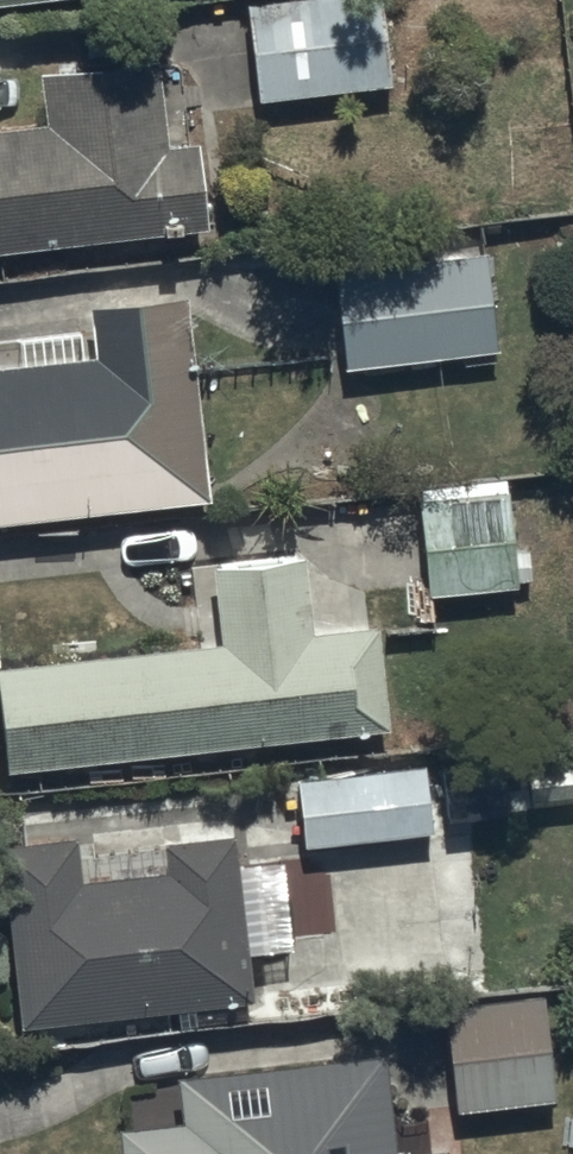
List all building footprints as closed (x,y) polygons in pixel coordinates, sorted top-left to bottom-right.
[(252,94),(388,77),(379,0),(240,0),(252,94)] [(0,109),(0,238),(203,214),(192,126),(165,129),(154,39),(36,53),(42,104),(0,109)] [(481,239),(332,258),(345,357),(494,338),(481,239)] [(206,484),(181,279),(90,290),(96,341),(0,352),(0,509),(206,484)] [(505,473),(417,481),(427,585),(515,577),(505,473)] [(0,653),(0,719),(4,758),(391,715),(379,614),(308,622),(299,539),(207,549),(216,629),(0,653)] [(428,820),(423,754),(290,766),(296,832),(428,820)] [(0,829),(0,834),(20,1011),(254,985),(236,819),(164,827),(168,856),(76,866),(71,821),(0,829)] [(545,978),(443,989),(455,1101),(556,1090),(545,978)] [(178,1066),(183,1106),(117,1116),(121,1153),(448,1153),(446,1136),(399,1141),(388,1043),(178,1066)]
